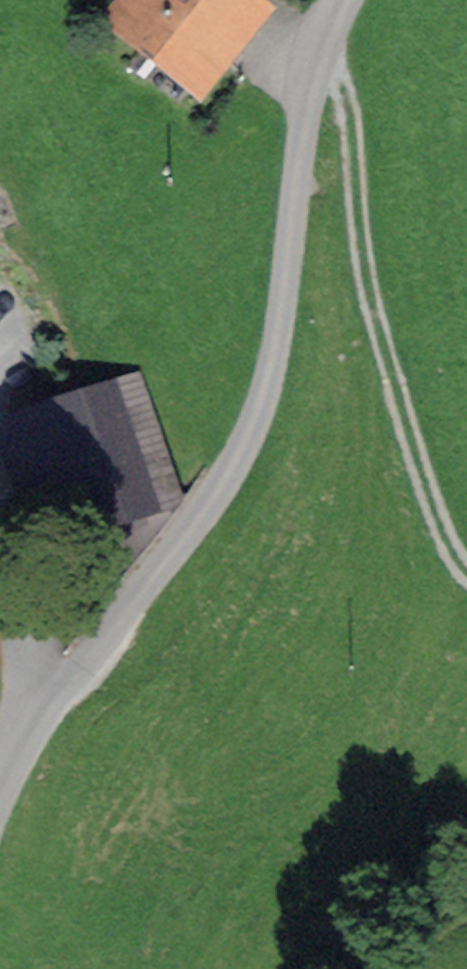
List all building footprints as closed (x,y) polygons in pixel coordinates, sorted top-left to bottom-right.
[(262,0),(140,0),(124,19),(199,79),(262,0)] [(8,420),(35,501),(156,461),(136,401),(66,424),(59,403),(8,420)]
